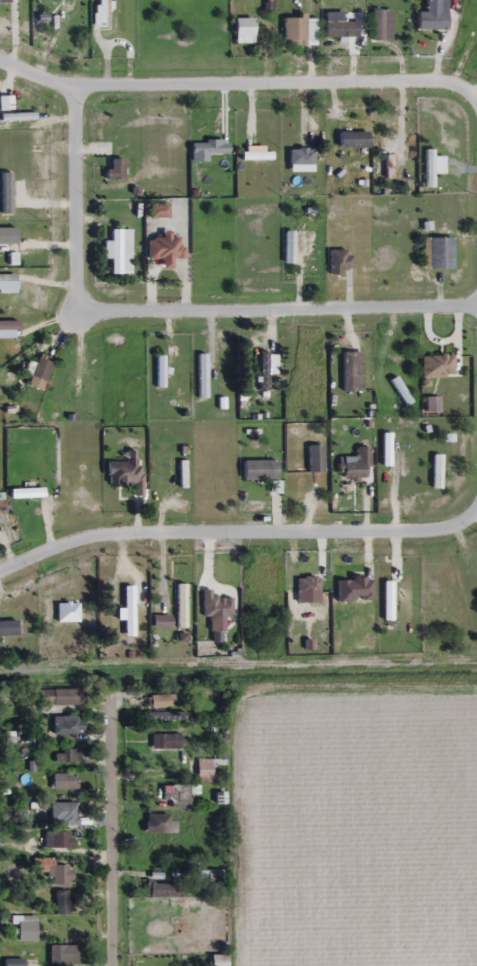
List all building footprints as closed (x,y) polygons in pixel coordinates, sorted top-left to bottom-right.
[(109,0),(98,0),(98,29),(109,29),(109,0)] [(252,38),(252,19),(235,19),(235,38),(252,38)] [(368,132),(339,132),(339,148),(368,148),(368,132)] [(437,174),(441,174),(441,150),(426,150),(426,188),(437,188),(437,174)] [(125,181),(125,159),(111,159),(111,169),(106,169),(106,181),(125,181)] [(168,205),(151,206),(151,217),(168,217),(168,205)] [(122,230),(112,230),(112,242),(105,242),(105,258),(112,258),(112,274),(122,274),(122,230)] [(148,260),(161,260),(161,270),(171,270),(172,259),(182,259),(183,238),(171,238),(171,232),(162,232),(162,240),(148,240),(148,260)] [(295,232),(285,232),(285,264),(295,264),(295,232)] [(429,271),(453,271),(453,239),(429,239),(429,271)] [(330,252),(330,277),(352,277),(352,252),(330,252)] [(23,311),(23,274),(15,274),(15,311),(23,311)] [(278,374),(278,352),(260,352),(260,390),(268,390),(268,374),(278,374)] [(28,375),(45,383),(53,364),(36,356),(28,375)] [(166,356),(156,356),(156,388),(166,388),(166,356)] [(381,367),(406,402),(413,397),(388,362),(381,367)] [(369,447),(356,447),(356,456),(343,456),(343,478),(369,478),(369,447)] [(108,460),(108,484),(133,484),(133,494),(142,494),(142,460),(108,460)] [(277,479),(277,460),(243,460),(243,479),(277,479)] [(177,585),(177,627),(187,627),(187,585),(177,585)] [(134,586),(125,586),(125,630),(134,630),(134,586)] [(18,636),(18,621),(0,621),(0,636),(18,636)] [(78,690),(43,690),(43,706),(78,706),(78,690)] [(169,708),(169,696),(148,696),(148,708),(169,708)] [(185,712),(149,712),(149,720),(185,720),(185,712)] [(54,734),(82,734),(82,717),(54,717),(54,734)] [(152,750),(180,750),(180,735),(152,735),(152,750)] [(81,750),(56,750),(56,763),(81,763),(81,750)] [(53,790),(78,790),(78,774),(53,774),(53,790)] [(51,803),(51,825),(78,825),(78,803),(51,803)] [(178,834),(178,822),(170,822),(170,815),(145,815),(145,834),(178,834)] [(45,849),(73,849),(73,832),(45,832),(45,849)] [(73,866),(54,866),(54,860),(40,860),(40,873),(53,873),(53,885),(73,885),(73,866)] [(221,871),(197,871),(197,885),(221,885),(221,871)] [(147,897),(178,897),(178,884),(147,884),(147,897)] [(56,915),(70,915),(70,891),(56,891),(56,915)] [(18,941),(37,941),(37,917),(18,917),(18,941)] [(78,946),(50,946),(50,965),(78,965),(78,946)] [(211,956),(211,965),(227,965),(227,956),(211,956)]
